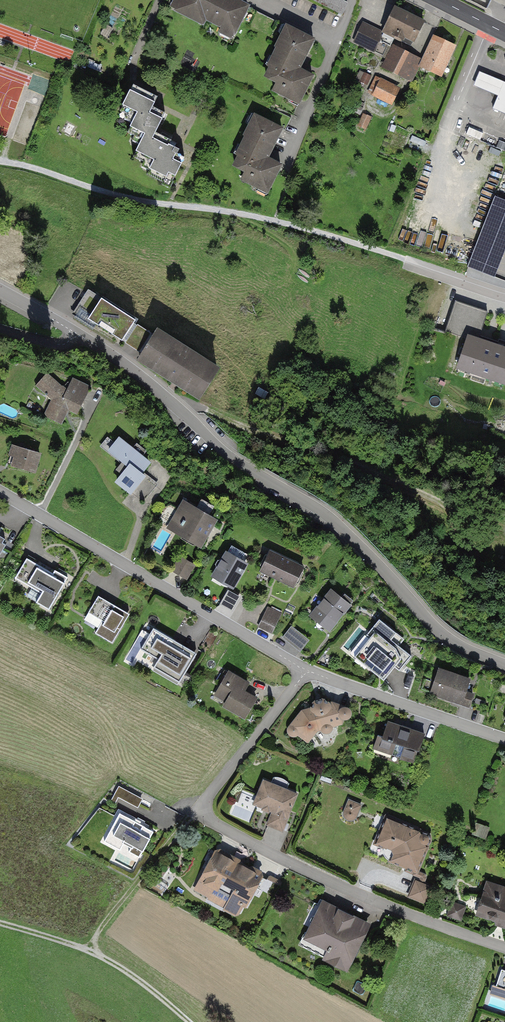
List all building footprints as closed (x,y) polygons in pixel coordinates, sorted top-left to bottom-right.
[(176,10),(202,23),(209,11),(215,14),(211,21),(234,33),(240,21),(248,25),(256,11),(235,0),(222,0),(221,2),(218,0),(181,0),(176,10)] [(424,22),(395,8),(383,33),(363,23),(354,41),(382,54),(387,44),(390,46),(394,36),(402,40),(401,42),(412,47),(424,22)] [(289,27),(256,11),(248,25),(279,40),(282,34),(285,36),(289,27)] [(314,39),(289,27),(285,36),(282,34),(279,40),(276,46),(278,47),(273,57),(275,58),(266,76),(278,82),(274,90),(284,95),(290,98),(291,95),(300,100),(312,76),(303,71),(302,73),(297,71),(314,39)] [(446,61),(453,46),(434,37),(421,66),(440,75),(442,71),(445,73),(450,63),(446,61)] [(413,57),(394,48),(385,66),(404,76),(413,57)] [(484,71),(477,86),(502,97),(497,110),(504,113),(504,79),(484,71)] [(397,89),(381,81),(375,94),(391,102),(397,89)] [(160,97),(133,83),(120,109),(135,117),(127,131),(142,139),(133,156),(150,165),(146,172),(164,181),(166,177),(175,181),(186,158),(179,155),(183,147),(157,134),(166,117),(153,110),(160,97)] [(270,122),(257,115),(241,146),(244,147),(235,165),(246,171),(242,179),(259,187),(260,185),(268,189),(281,165),(271,160),(270,163),(265,160),(281,129),(284,131),(300,100),(291,95),(290,98),(284,95),(270,122)] [(370,117),(364,114),(358,125),(365,128),(370,117)] [(495,196),(468,266),(495,277),(504,250),(504,200),(495,196)] [(91,291),(75,315),(91,325),(93,322),(143,353),(154,336),(133,323),(135,319),(91,291)] [(460,295),(450,327),(468,332),(461,354),(504,368),(504,335),(485,328),(492,305),(460,295)] [(143,353),(140,358),(199,395),(216,368),(157,330),(154,336),(143,353)] [(66,391),(46,375),(37,385),(53,399),(45,415),(60,422),(67,407),(77,412),(88,387),(72,379),(66,391)] [(106,448),(114,438),(109,434),(101,444),(106,448)] [(148,462),(119,439),(109,450),(129,466),(117,480),(144,501),(156,486),(140,473),(148,462)] [(39,452),(13,445),(11,454),(15,456),(13,465),(34,471),(39,452)] [(216,521),(184,502),(169,528),(200,547),(216,521)] [(212,579),(232,591),(249,562),(228,550),(212,579)] [(307,569),(270,552),(261,572),(298,589),(307,569)] [(194,565),(180,557),(172,571),(186,578),(194,565)] [(52,575),(27,560),(17,578),(42,592),(36,603),(48,610),(66,578),(54,571),(52,575)] [(228,590),(220,603),(230,609),(238,596),(228,590)] [(312,615),(329,629),(349,605),(331,591),(312,615)] [(129,613),(98,595),(88,612),(102,620),(95,633),(113,643),(129,613)] [(281,613),(268,607),(259,627),(272,633),(281,613)] [(369,639),(354,657),(382,681),(394,666),(399,670),(410,657),(390,641),(395,634),(378,620),(365,637),(369,639)] [(308,640),(291,627),(283,637),(300,650),(308,640)] [(196,654),(153,630),(141,651),(159,661),(155,669),(179,683),(196,654)] [(472,681),(439,669),(430,695),(463,706),(472,681)] [(262,692),(230,672),(215,697),(246,716),(262,692)] [(304,711),(289,728),(298,739),(302,736),(312,743),(324,732),(347,726),(350,719),(357,718),(359,711),(354,706),(347,708),(335,700),(319,700),(313,709),(304,711)] [(426,736),(387,723),(377,752),(416,765),(426,736)] [(298,793),(264,779),(254,803),(273,811),(267,824),(282,830),(298,793)] [(139,806),(144,797),(119,785),(112,800),(116,802),(119,796),(139,806)] [(349,799),(344,810),(343,812),(344,814),(345,816),(346,818),(348,819),(350,819),(353,819),(355,818),(356,817),(357,815),(361,804),(349,799)] [(153,829),(120,812),(106,840),(120,847),(123,842),(132,846),(129,851),(139,855),(153,829)] [(432,835),(386,816),(375,843),(393,851),(389,860),(417,871),(432,835)] [(262,873),(217,849),(195,889),(227,906),(225,909),(234,914),(237,913),(242,904),(245,905),(262,873)] [(280,885),(267,878),(260,893),(273,899),(280,885)] [(431,887),(415,880),(409,896),(425,902),(431,887)] [(476,915),(504,925),(504,890),(487,884),(476,915)] [(368,924),(323,902),(305,939),(330,951),(326,959),(346,969),(368,924)] [(466,906),(453,902),(448,915),(461,919),(466,906)] [(501,968),(496,985),(494,984),(491,992),(504,997),(504,970),(501,968)]
